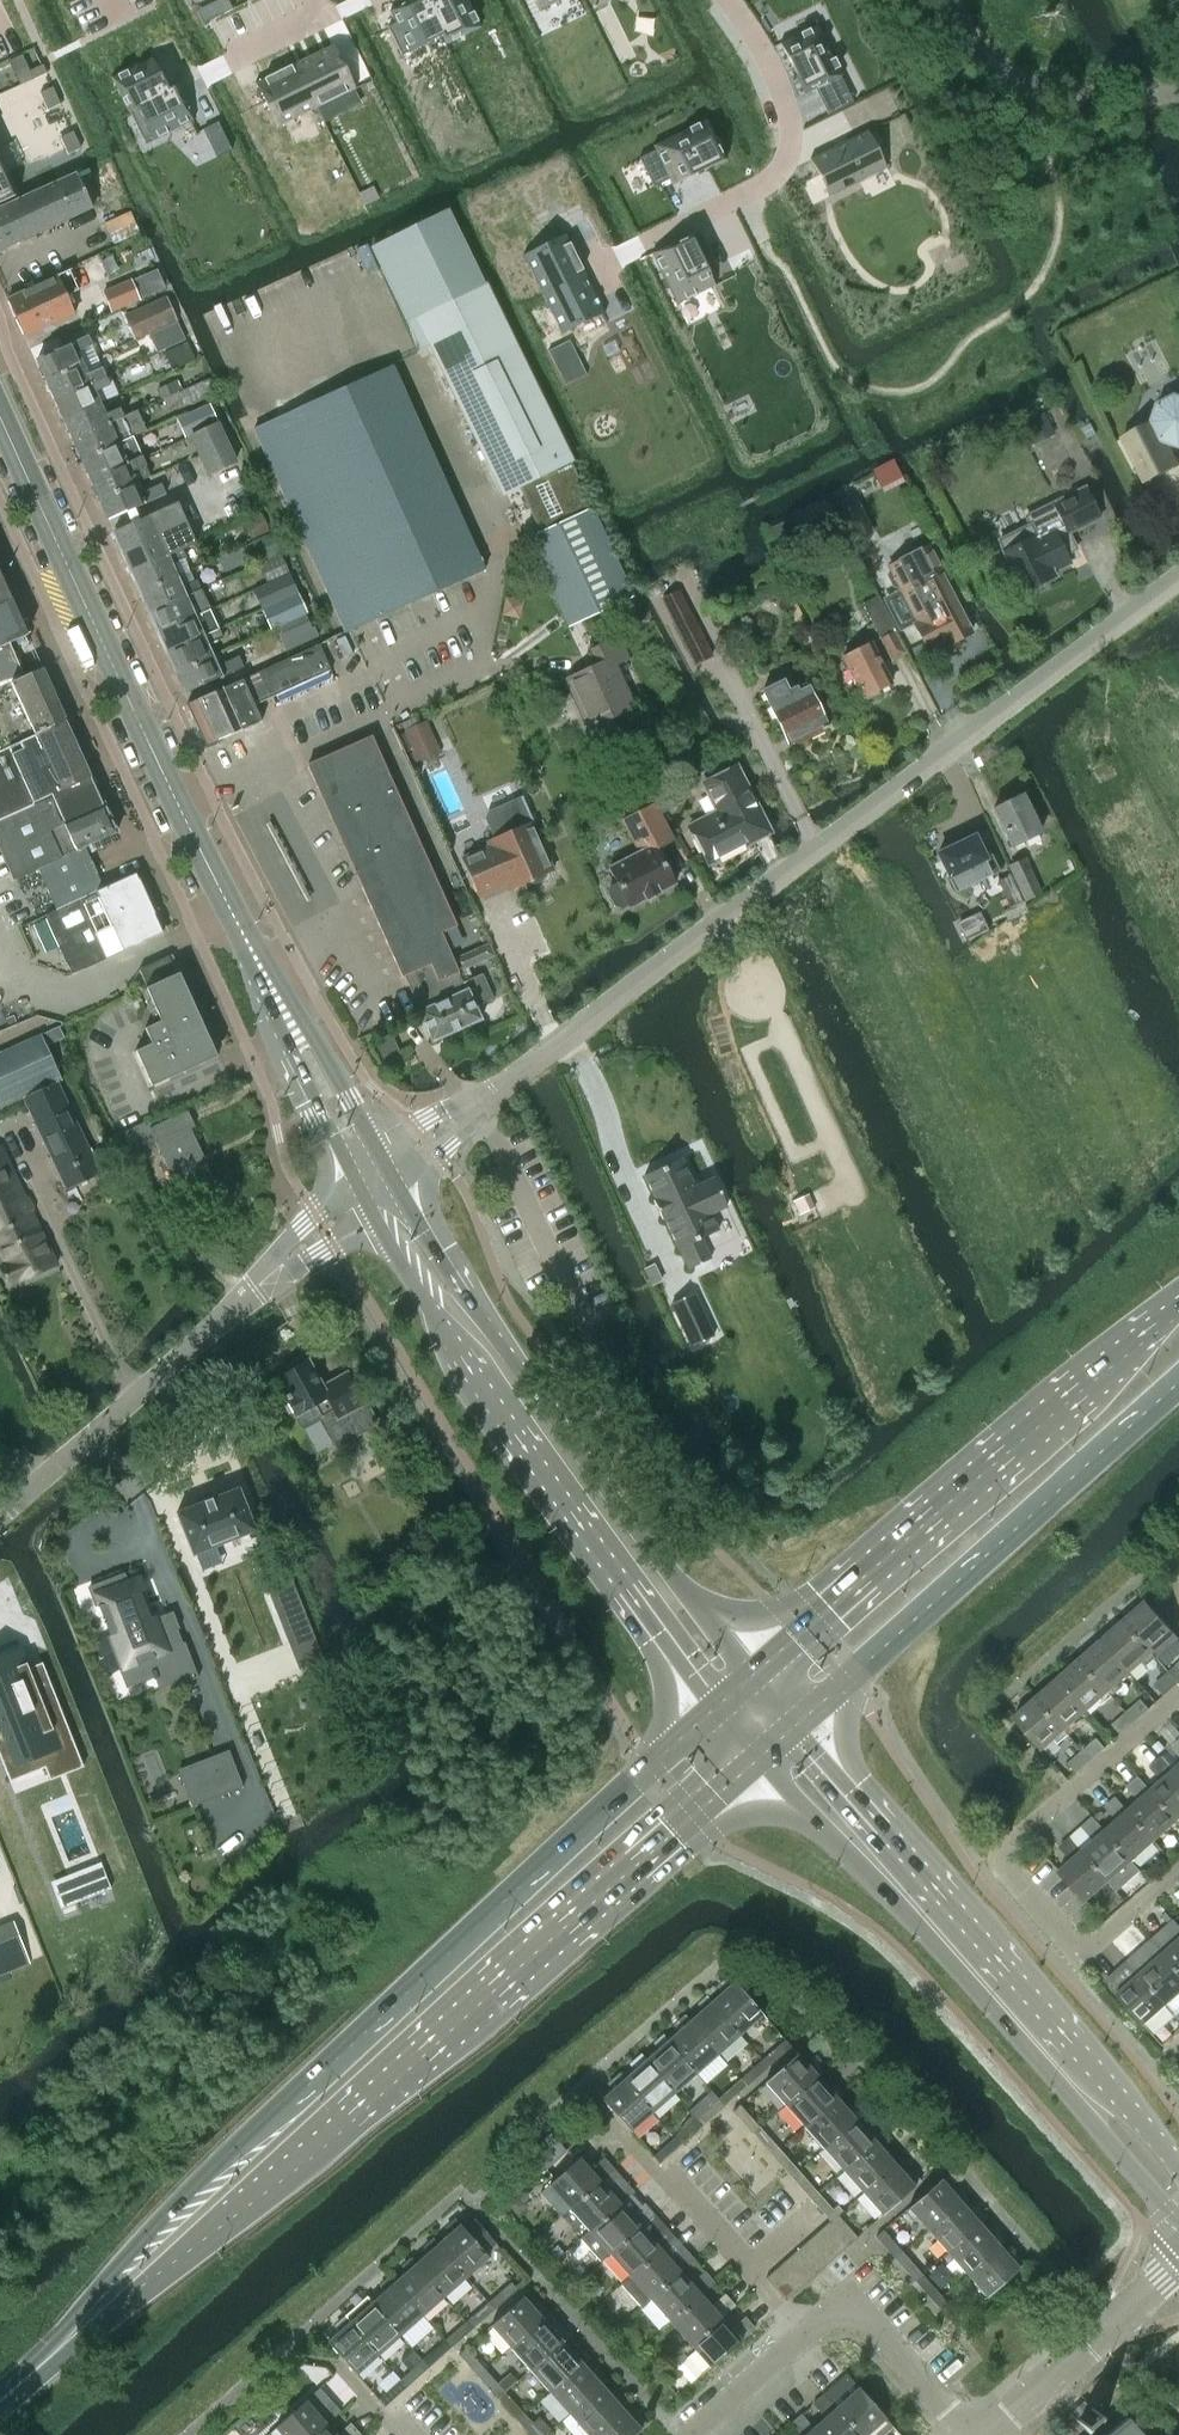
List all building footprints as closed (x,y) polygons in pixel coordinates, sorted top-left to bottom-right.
[(223,11),(231,7),(228,0),(217,0),(223,11)] [(387,27),(401,55),(409,51),(442,35),(446,44),(447,43),(426,0),(411,0),(389,11),(395,23),(387,27)] [(447,43),(481,27),(467,0),(433,0),(428,3),(427,0),(426,0),(447,43)] [(539,6),(538,7),(539,10),(560,0),(536,0),(539,6)] [(799,33),(779,43),(805,94),(815,89),(828,115),(853,102),(840,76),(842,75),(835,59),(817,24),(799,33)] [(310,56),(294,64),(316,107),(347,92),(347,93),(355,89),(353,84),(352,84),(334,49),(335,49),(333,44),(310,55),(310,56)] [(151,57),(111,77),(127,111),(177,87),(176,86),(168,90),(151,57)] [(263,79),(255,83),(257,87),(258,87),(275,122),(274,123),(277,128),(303,114),(303,113),(316,107),(294,64),(263,80),(263,79)] [(42,65),(29,71),(33,79),(46,73),(42,65)] [(52,87),(39,93),(47,110),(60,104),(52,87)] [(177,87),(127,111),(128,112),(129,112),(144,141),(151,137),(153,141),(193,121),(177,87)] [(655,150),(639,158),(653,187),(670,179),(673,184),(706,168),(706,169),(726,159),(722,152),(721,152),(705,121),(689,128),(689,127),(653,145),(655,150)] [(218,122),(204,129),(209,140),(223,133),(218,122)] [(867,130),(809,159),(811,162),(812,162),(828,193),(827,193),(829,197),(886,168),(884,165),(883,166),(867,134),(869,134),(867,130)] [(73,131),(60,137),(67,154),(79,149),(80,148),(73,131)] [(88,173),(78,178),(91,207),(97,204),(103,216),(116,210),(117,214),(130,208),(111,166),(100,171),(97,172),(97,171),(89,174),(88,173)] [(73,173),(0,207),(0,249),(91,207),(78,178),(88,173),(86,167),(73,173)] [(0,174),(0,203),(17,195),(7,171),(0,174)] [(373,187),(360,193),(365,204),(378,198),(373,187)] [(447,211),(380,243),(418,320),(448,383),(502,495),(568,463),(484,288),(447,211)] [(526,253),(522,255),(542,295),(585,273),(565,234),(562,236),(562,237),(526,254),(526,253)] [(689,235),(651,253),(676,305),(715,286),(689,235)] [(157,270),(131,281),(139,300),(166,289),(157,270)] [(7,299),(24,337),(74,314),(66,295),(77,290),(68,271),(7,299)] [(585,273),(542,295),(561,334),(565,332),(565,331),(600,313),(601,314),(605,313),(585,273)] [(131,281),(104,293),(112,312),(139,300),(131,281)] [(176,321),(166,298),(125,316),(133,333),(121,338),(124,344),(176,321)] [(177,322),(149,335),(157,352),(185,339),(177,322)] [(45,378),(46,380),(96,358),(86,337),(37,360),(41,369),(39,372),(41,377),(45,378)] [(565,387),(587,375),(568,339),(547,351),(565,387)] [(167,353),(175,370),(197,360),(189,342),(167,353)] [(104,377),(96,358),(46,380),(47,383),(45,386),(48,390),(51,391),(55,399),(104,377)] [(465,579),(484,571),(391,367),(254,428),(346,633),(465,579)] [(63,418),(64,420),(99,404),(93,392),(108,386),(104,377),(55,399),(58,408),(57,412),(59,417),(63,418)] [(176,392),(182,405),(214,391),(207,377),(182,390),(176,392)] [(177,380),(157,389),(161,399),(176,392),(182,390),(177,380)] [(1176,397),(1159,405),(1154,422),(1122,438),(1145,482),(1178,466),(1167,442),(1178,446),(1178,398),(1176,397)] [(209,403),(188,413),(197,432),(218,422),(209,403)] [(69,432),(72,439),(122,417),(118,409),(104,415),(99,404),(64,420),(65,422),(63,426),(65,431),(69,432)] [(82,459),(131,437),(130,437),(144,430),(135,410),(122,417),(72,439),(76,447),(75,451),(77,456),(81,457),(82,459)] [(1044,414),(1024,424),(1034,443),(1053,433),(1044,414)] [(190,436),(198,454),(224,442),(216,424),(190,436)] [(131,437),(82,459),(83,461),(81,465),(83,470),(87,471),(91,479),(140,457),(131,437)] [(234,463),(224,442),(198,454),(208,475),(234,463)] [(140,457),(91,479),(94,487),(93,490),(96,497),(99,498),(100,499),(134,483),(149,476),(140,457)] [(895,461),(873,472),(876,479),(898,469),(895,461)] [(139,494),(134,483),(100,499),(109,520),(165,494),(161,484),(139,494)] [(1084,487),(1053,503),(1063,523),(1068,534),(1069,533),(1099,518),(1084,487)] [(114,539),(121,554),(187,524),(178,503),(114,531),(117,538),(114,539)] [(837,516),(851,543),(871,532),(858,506),(837,516)] [(592,509),(539,533),(540,534),(580,620),(632,596),(592,509)] [(261,514),(248,519),(254,533),(266,528),(261,514)] [(1028,526),(999,541),(1007,556),(1004,557),(1011,571),(1014,570),(1024,591),(1027,590),(1028,593),(1042,586),(1041,583),(1056,576),(1054,572),(1070,564),(1066,556),(1063,549),(1074,544),(1069,533),(1068,534),(1063,523),(1036,536),(1030,525),(1028,526)] [(129,563),(132,571),(182,549),(196,543),(187,524),(121,554),(125,563),(129,563)] [(255,542),(263,560),(279,553),(271,535),(255,542)] [(134,582),(139,593),(176,576),(171,565),(187,558),(182,549),(132,571),(136,579),(134,582)] [(945,646),(971,632),(956,603),(959,601),(932,550),(890,572),(916,623),(914,624),(928,651),(943,643),(945,646)] [(287,574),(278,555),(259,563),(267,583),(287,574)] [(147,603),(151,612),(200,589),(197,582),(194,583),(189,571),(177,577),(176,576),(139,593),(143,602),(147,603)] [(11,600),(0,574),(0,605),(11,600)] [(286,576),(255,589),(263,607),(293,593),(286,576)] [(200,589),(151,612),(154,619),(152,623),(157,633),(209,609),(200,589)] [(679,590),(662,599),(695,664),(712,656),(679,590)] [(271,627),(302,613),(294,594),(263,608),(271,627)] [(875,597),(861,604),(891,660),(905,653),(875,597)] [(24,676),(9,643),(28,635),(12,599),(11,600),(0,605),(0,687),(24,676)] [(169,652),(218,629),(209,609),(157,633),(161,643),(165,644),(169,652)] [(306,616),(279,628),(285,643),(312,630),(306,616)] [(222,638),(218,629),(169,652),(172,659),(170,663),(175,673),(212,656),(207,645),(222,638)] [(619,638),(592,650),(599,665),(567,680),(589,728),(634,707),(614,665),(628,659),(619,638)] [(877,691),(891,684),(878,659),(882,656),(878,648),(874,651),(870,643),(843,657),(864,698),(866,697),(868,700),(879,694),(877,691)] [(243,679),(255,705),(276,695),(331,670),(319,644),(243,679)] [(217,666),(212,656),(175,673),(180,686),(183,685),(187,692),(243,667),(238,657),(217,666)] [(20,742),(19,740),(65,719),(42,668),(24,676),(0,687),(0,751),(20,742)] [(255,705),(243,679),(187,705),(189,711),(192,710),(195,717),(193,718),(195,724),(198,723),(207,743),(204,744),(207,749),(210,747),(210,745),(218,742),(218,743),(222,742),(221,739),(240,730),(240,731),(262,721),(255,705)] [(798,741),(798,742),(827,727),(806,687),(797,692),(794,688),(787,692),(781,681),(761,692),(787,741),(796,736),(798,741)] [(20,742),(0,751),(0,819),(51,796),(92,778),(66,720),(35,734),(35,735),(20,742)] [(404,731),(418,763),(440,754),(425,721),(404,731)] [(392,953),(440,932),(455,925),(371,737),(308,765),(392,953)] [(707,862),(767,831),(734,767),(704,783),(720,813),(690,828),(707,862)] [(62,822),(104,803),(92,778),(51,796),(62,822)] [(994,808),(1012,847),(1041,833),(1022,794),(994,808)] [(62,822),(51,796),(0,819),(0,852),(13,881),(38,869),(38,868),(76,850),(62,822)] [(488,846),(462,858),(478,894),(504,882),(508,890),(527,882),(531,883),(536,883),(541,881),(545,877),(547,873),(553,870),(521,797),(487,812),(485,818),(494,839),(487,842),(488,846)] [(76,850),(80,849),(115,832),(116,833),(117,833),(104,804),(104,803),(62,822),(76,850)] [(674,882),(656,848),(673,839),(654,804),(622,820),(639,853),(611,867),(610,867),(609,868),(610,869),(617,883),(609,887),(607,893),(614,906),(620,908),(628,904),(629,906),(628,906),(629,908),(631,907),(631,906),(648,898),(650,897),(655,894),(657,893),(656,893),(673,884),(673,885),(675,884),(674,882)] [(942,852),(938,854),(957,892),(998,871),(990,855),(985,858),(974,836),(954,846),(950,844),(942,848),(942,852)] [(80,849),(76,850),(38,868),(38,869),(56,909),(98,890),(80,849)] [(1041,893),(1024,859),(1009,866),(1025,900),(1041,893)] [(136,873),(98,890),(56,909),(45,914),(50,925),(50,924),(53,930),(52,930),(60,947),(60,946),(62,950),(62,951),(72,974),(101,960),(110,956),(110,957),(162,933),(154,913),(153,913),(148,902),(149,902),(136,873)] [(1011,875),(998,881),(1010,908),(1023,902),(1011,875)] [(979,912),(969,916),(978,934),(988,930),(979,912)] [(452,960),(440,932),(392,953),(402,976),(404,975),(419,1009),(418,1010),(418,1012),(469,989),(466,982),(463,983),(452,960)] [(488,944),(452,960),(463,983),(466,982),(469,989),(418,1012),(431,1041),(481,1019),(476,1007),(492,999),(481,974),(472,978),(467,967),(493,955),(488,944)] [(139,969),(148,987),(181,972),(172,954),(139,969)] [(181,972),(148,987),(143,989),(144,990),(145,990),(152,1004),(150,1005),(151,1006),(153,1005),(160,1020),(143,1028),(151,1045),(134,1052),(134,1054),(136,1053),(142,1067),(141,1068),(142,1069),(143,1069),(150,1084),(149,1085),(149,1086),(218,1055),(217,1054),(215,1054),(209,1039),(210,1038),(209,1037),(208,1038),(201,1023),(203,1023),(202,1021),(197,1023),(191,1009),(196,1006),(181,972)] [(58,1026),(37,1036),(42,1047),(64,1037),(58,1026)] [(63,1192),(98,1176),(97,1173),(114,1165),(106,1147),(89,1155),(54,1083),(58,1081),(42,1047),(37,1036),(0,1054),(0,1109),(20,1100),(63,1192)] [(134,1153),(157,1143),(178,1187),(175,1189),(183,1206),(201,1198),(197,1190),(214,1182),(188,1127),(194,1125),(193,1124),(192,1124),(187,1113),(188,1112),(187,1111),(151,1129),(147,1121),(124,1132),(134,1153)] [(0,1147),(0,1252),(6,1265),(0,1267),(9,1285),(57,1265),(1,1147),(0,1147)] [(680,1158),(644,1175),(655,1199),(653,1200),(662,1219),(664,1218),(678,1249),(680,1248),(689,1268),(710,1259),(701,1238),(718,1230),(710,1214),(726,1206),(713,1178),(697,1185),(695,1181),(692,1182),(680,1158)] [(671,1303),(691,1346),(713,1336),(693,1293),(671,1303)] [(280,1375),(277,1377),(287,1395),(285,1396),(286,1399),(285,1399),(295,1417),(295,1416),(304,1432),(324,1421),(339,1449),(377,1428),(347,1374),(346,1374),(349,1378),(324,1392),(307,1360),(293,1368),(292,1365),(279,1373),(280,1375)] [(238,1488),(176,1512),(193,1555),(255,1530),(238,1488)] [(185,1676),(186,1678),(198,1673),(170,1614),(150,1622),(135,1584),(127,1587),(123,1576),(93,1587),(100,1605),(98,1606),(110,1635),(112,1634),(125,1666),(149,1657),(154,1670),(152,1670),(155,1679),(157,1678),(161,1686),(185,1676)] [(1123,1621),(1152,1653),(1157,1659),(1178,1640),(1178,1638),(1175,1633),(1146,1601),(1123,1621)] [(301,1606),(278,1615),(289,1642),(311,1633),(301,1606)] [(1152,1653),(1123,1621),(1102,1640),(1130,1673),(1152,1653)] [(1102,1640),(1080,1660),(1108,1692),(1130,1673),(1102,1640)] [(50,1683),(38,1687),(22,1647),(0,1656),(0,1691),(6,1689),(17,1719),(0,1725),(0,1757),(10,1781),(11,1780),(47,1765),(44,1759),(74,1748),(75,1751),(77,1751),(50,1683)] [(1080,1660),(1058,1679),(1086,1711),(1108,1692),(1080,1660)] [(1168,1672),(1154,1684),(1156,1686),(1164,1696),(1178,1683),(1170,1674),(1168,1672)] [(1058,1679),(1036,1698),(1065,1731),(1086,1711),(1058,1679)] [(1042,1751),(1065,1731),(1036,1698),(1013,1718),(1042,1751)] [(1141,1700),(1126,1712),(1135,1722),(1149,1709),(1141,1700)] [(1121,1735),(1135,1722),(1126,1712),(1112,1725),(1121,1735)] [(1097,1738),(1083,1751),(1091,1761),(1106,1748),(1097,1738)] [(228,1752),(182,1770),(195,1803),(191,1804),(192,1806),(243,1786),(229,1749),(227,1750),(228,1752)] [(1091,1761),(1083,1751),(1068,1763),(1077,1773),(1091,1761)] [(1150,1790),(1178,1821),(1178,1777),(1173,1770),(1162,1757),(1151,1767),(1162,1780),(1150,1790)] [(1139,1800),(1128,1810),(1155,1841),(1178,1821),(1150,1790),(1139,1777),(1128,1787),(1139,1800)] [(1116,1820),(1105,1830),(1132,1862),(1155,1841),(1128,1810),(1116,1798),(1105,1808),(1116,1820)] [(1093,1840),(1082,1850),(1110,1882),(1118,1891),(1140,1870),(1132,1862),(1105,1830),(1094,1818),(1082,1828),(1093,1840)] [(1086,1903),(1110,1882),(1082,1850),(1071,1838),(1060,1848),(1071,1860),(1058,1871),(1086,1903)] [(72,1882),(72,1881),(53,1889),(61,1908),(111,1888),(103,1869),(72,1882)] [(1163,1953),(1178,1972),(1178,1926),(1174,1920),(1163,1931),(1174,1943),(1163,1953)] [(1132,1964),(1168,2005),(1178,1995),(1178,1972),(1163,1953),(1152,1941),(1140,1951),(1143,1954),(1132,1964)] [(0,1954),(0,1973),(28,1961),(22,1945),(0,1954)] [(1144,2026),(1168,2005),(1132,1964),(1129,1961),(1106,1981),(1117,1994),(1116,1994),(1144,2026)] [(711,2001),(740,2034),(762,2015),(763,2014),(729,1975),(722,1981),(727,1987),(712,2001),(711,2001)] [(718,2053),(740,2034),(711,2001),(712,2001),(707,1995),(700,2001),(705,2007),(690,2020),(718,2053)] [(668,2039),(668,2040),(697,2073),(706,2083),(727,2064),(718,2054),(718,2053),(690,2020),(685,2014),(678,2020),(683,2026),(668,2039)] [(646,2059),(675,2092),(697,2073),(668,2040),(668,2039),(663,2033),(656,2040),(661,2045),(646,2059)] [(767,2054),(774,2062),(792,2046),(785,2039),(767,2054)] [(624,2078),(624,2079),(653,2111),(675,2092),(646,2059),(641,2053),(634,2059),(632,2060),(632,2066),(635,2069),(624,2078)] [(817,2075),(818,2076),(824,2070),(818,2063),(812,2069),(798,2054),(799,2053),(798,2053),(764,2082),(765,2083),(766,2083),(785,2104),(817,2075)] [(745,2074),(751,2081),(769,2066),(763,2058),(745,2074)] [(624,2079),(624,2078),(619,2072),(610,2080),(609,2086),(612,2089),(602,2098),(602,2097),(601,2098),(631,2132),(631,2131),(631,2130),(653,2111),(624,2079)] [(817,2075),(785,2104),(804,2126),(837,2097),(837,2098),(843,2092),(837,2085),(831,2091),(818,2076),(817,2075)] [(723,2094),(729,2101),(747,2085),(741,2078),(723,2094)] [(701,2113),(707,2120),(725,2104),(719,2097),(701,2113)] [(837,2097),(804,2126),(824,2148),(856,2119),(857,2120),(863,2114),(856,2107),(850,2113),(837,2098),(837,2097)] [(744,2109),(736,2115),(752,2133),(759,2126),(744,2109)] [(679,2133),(685,2140),(703,2124),(697,2117),(679,2133)] [(876,2141),(876,2142),(882,2136),(876,2129),(870,2135),(857,2120),(856,2119),(824,2148),(843,2170),(876,2141)] [(763,2131),(756,2137),(772,2155),(779,2148),(763,2131)] [(528,2153),(544,2170),(546,2168),(566,2151),(550,2133),(528,2153)] [(675,2137),(657,2153),(663,2160),(681,2144),(675,2137)] [(895,2163),(901,2158),(895,2151),(889,2157),(876,2142),(876,2141),(843,2170),(863,2192),(895,2163)] [(782,2153),(775,2159),(791,2177),(798,2170),(782,2153)] [(560,2216),(569,2208),(609,2173),(613,2169),(603,2158),(590,2169),(579,2157),(555,2179),(546,2168),(544,2170),(542,2172),(551,2182),(548,2185),(539,2193),(540,2193),(560,2215),(559,2215),(560,2216)] [(895,2163),(863,2192),(882,2213),(881,2214),(882,2215),(921,2180),(915,2173),(909,2178),(895,2163)] [(569,2208),(589,2230),(589,2231),(629,2195),(633,2192),(623,2181),(619,2184),(609,2173),(569,2208)] [(795,2181),(810,2198),(817,2192),(802,2175),(795,2181)] [(909,2209),(928,2230),(961,2201),(967,2196),(961,2189),(955,2195),(942,2180),(942,2179),(941,2178),(908,2208),(908,2209),(909,2209)] [(833,2210),(817,2192),(810,2198),(826,2216),(833,2210)] [(600,2262),(609,2254),(609,2253),(649,2218),(653,2214),(643,2204),(640,2207),(629,2195),(589,2231),(589,2230),(580,2238),(580,2239),(581,2239),(600,2261),(600,2262)] [(980,2223),(986,2218),(980,2211),(974,2216),(961,2201),(928,2230),(947,2252),(980,2223)] [(837,2214),(830,2220),(850,2243),(857,2237),(837,2214)] [(437,2243),(467,2276),(488,2257),(488,2258),(489,2257),(485,2253),(496,2243),(474,2218),(463,2228),(455,2218),(448,2224),(453,2230),(438,2243),(437,2243)] [(609,2253),(609,2254),(629,2276),(673,2237),(663,2226),(660,2229),(649,2218),(609,2253)] [(830,2220),(819,2230),(839,2253),(850,2243),(830,2220)] [(999,2245),(1000,2245),(1006,2240),(999,2233),(994,2238),(980,2223),(947,2252),(967,2274),(999,2245)] [(819,2230),(808,2239),(828,2262),(839,2253),(819,2230)] [(887,2234),(880,2241),(896,2259),(903,2252),(887,2234)] [(437,2243),(438,2243),(433,2237),(426,2243),(431,2249),(416,2262),(416,2263),(445,2296),(467,2276),(437,2243)] [(629,2276),(620,2284),(621,2284),(640,2306),(641,2307),(650,2299),(649,2299),(681,2271),(692,2261),(693,2260),(683,2249),(682,2251),(671,2239),(629,2276)] [(808,2239),(798,2249),(818,2272),(828,2262),(808,2239)] [(999,2245),(967,2274),(986,2296),(985,2296),(986,2297),(1025,2262),(1019,2255),(1013,2260),(1000,2245),(999,2245)] [(798,2249),(787,2258),(807,2281),(818,2272),(798,2249)] [(423,2315),(445,2296),(416,2263),(416,2262),(411,2256),(404,2263),(409,2269),(394,2282),(423,2315)] [(906,2256),(899,2263),(915,2281),(922,2274),(906,2256)] [(797,2290),(807,2281),(787,2258),(776,2267),(797,2290)] [(786,2300),(797,2290),(776,2267),(765,2277),(786,2300)] [(669,2321),(701,2294),(713,2283),(703,2272),(691,2283),(681,2271),(649,2299),(650,2299),(669,2321)] [(372,2301),(372,2302),(401,2334),(412,2346),(433,2327),(422,2315),(423,2315),(394,2282),(389,2276),(382,2282),(387,2288),(372,2301)] [(926,2278),(919,2285),(934,2303),(942,2296),(926,2278)] [(499,2304),(517,2288),(511,2281),(493,2297),(499,2304)] [(690,2344),(721,2316),(733,2305),(724,2294),(711,2305),(701,2294),(669,2321),(690,2344)] [(350,2321),(379,2354),(401,2334),(372,2302),(372,2301),(367,2295),(345,2315),(350,2321)] [(492,2326),(511,2347),(543,2318),(544,2319),(550,2314),(542,2305),(536,2304),(533,2307),(524,2297),(525,2296),(524,2296),(490,2325),(491,2326),(492,2326)] [(495,2308),(488,2301),(470,2317),(477,2324),(495,2308)] [(954,2325),(961,2319),(946,2301),(938,2307),(954,2325)] [(543,2318),(511,2347),(530,2369),(563,2340),(563,2341),(569,2335),(550,2314),(544,2319),(543,2318)] [(350,2321),(345,2315),(336,2322),(335,2329),(338,2332),(328,2340),(327,2341),(356,2374),(357,2374),(357,2373),(379,2354),(350,2321)] [(731,2328),(721,2316),(690,2344),(710,2367),(741,2339),(755,2327),(754,2326),(753,2327),(744,2317),(731,2328)] [(449,2336),(455,2343),(473,2328),(467,2320),(449,2336)] [(563,2340),(530,2369),(550,2391),(582,2362),(583,2363),(589,2357),(569,2335),(563,2341),(563,2340)] [(451,2347),(445,2340),(427,2356),(433,2363),(451,2347)] [(470,2352),(463,2358),(478,2376),(486,2370),(470,2352)] [(429,2367),(422,2360),(404,2375),(411,2383),(429,2367)] [(602,2384),(608,2379),(602,2372),(596,2377),(583,2363),(582,2362),(550,2391),(569,2413),(602,2384)] [(860,2434),(884,2434),(893,2427),(893,2428),(894,2427),(886,2418),(846,2373),(845,2374),(846,2375),(836,2384),(839,2387),(827,2398),(860,2434)] [(489,2374),(482,2380),(498,2398),(505,2391),(489,2374)] [(383,2395),(389,2402),(407,2386),(401,2379),(383,2395)] [(621,2406),(622,2406),(628,2401),(620,2392),(614,2392),(611,2395),(602,2384),(569,2413),(589,2434),(621,2406)] [(275,2427),(282,2434),(313,2434),(327,2423),(339,2412),(330,2401),(327,2403),(316,2390),(275,2427)] [(812,2427),(820,2434),(860,2434),(827,2398),(824,2394),(813,2404),(824,2416),(812,2427)] [(509,2395),(502,2402),(517,2420),(525,2413),(509,2395)] [(589,2434),(634,2434),(647,2423),(641,2416),(635,2421),(622,2406),(621,2406),(589,2434)] [(812,2427),(801,2414),(790,2424),(800,2434),(820,2434),(812,2427)] [(1147,2434),(1144,2432),(1142,2434),(1126,2416),(1108,2433),(1105,2434),(1146,2434),(1147,2434)] [(544,2434),(529,2418),(522,2424),(531,2434),(543,2434),(544,2434)] [(327,2423),(313,2434),(358,2434),(359,2434),(350,2423),(337,2434),(327,2423)]
